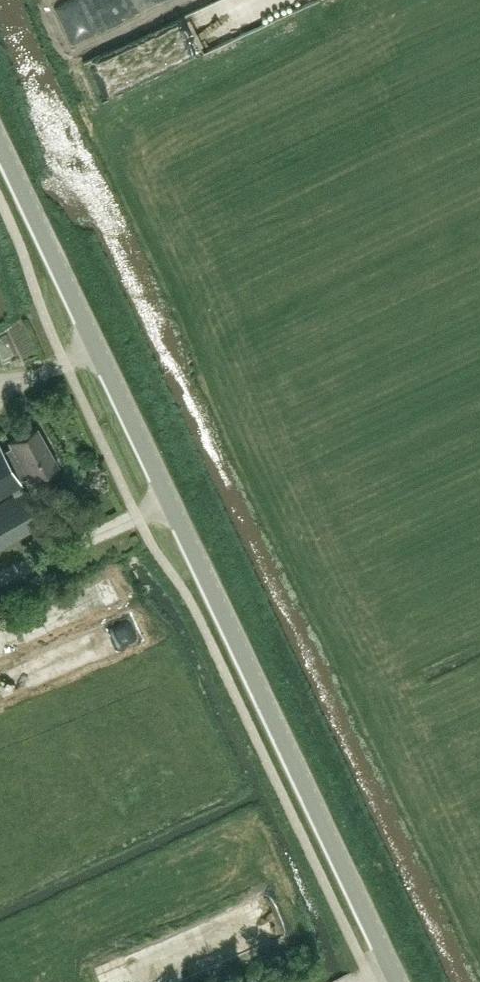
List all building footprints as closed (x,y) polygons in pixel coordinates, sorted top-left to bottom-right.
[(52,13),(67,51),(123,29),(117,14),(151,0),(84,0),(52,13)] [(11,490),(14,495),(0,503),(0,547),(11,541),(42,523),(20,484),(22,483),(18,476),(26,471),(30,478),(57,463),(37,427),(10,442),(12,446),(3,450),(0,444),(0,496),(11,490)] [(112,586),(24,622),(33,644),(121,608),(112,586)] [(93,638),(100,657),(140,642),(132,623),(93,638)]
